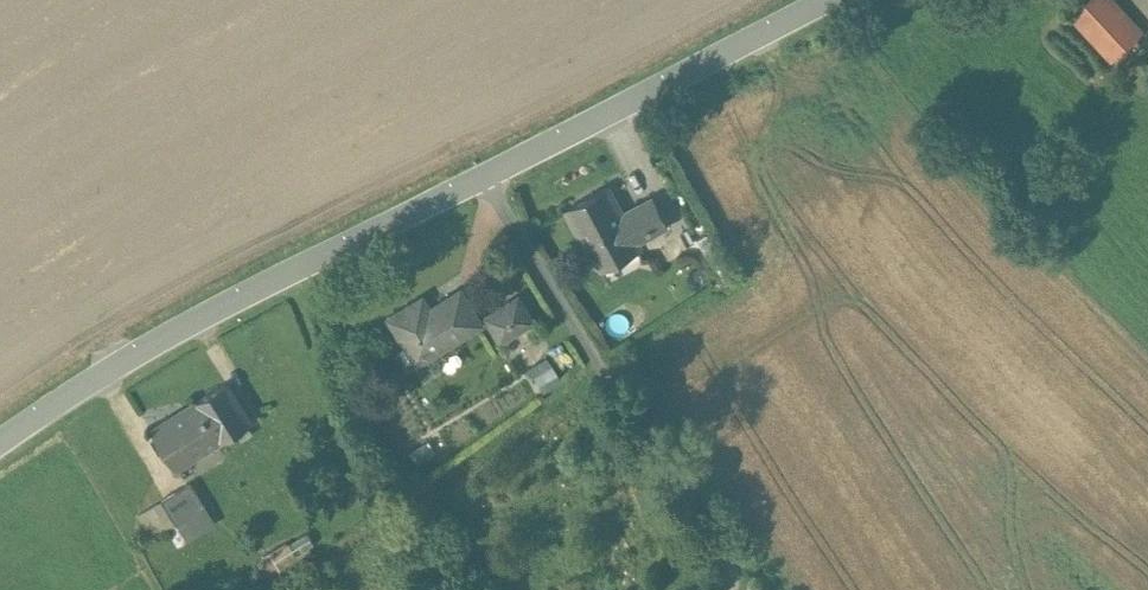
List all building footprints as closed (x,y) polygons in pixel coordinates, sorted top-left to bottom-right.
[(1073,15),(1087,30),(1115,4),(1111,0),(1090,0),(1073,15)] [(1115,4),(1087,30),(1099,42),(1126,17),(1115,4)] [(1126,17),(1099,42),(1112,57),(1140,32),(1126,17)] [(623,214),(608,188),(567,210),(597,265),(638,243),(638,242),(655,233),(640,205),(623,214)] [(668,226),(653,198),(640,205),(655,233),(668,226)] [(461,290),(418,317),(411,305),(390,318),(418,363),(482,324),(461,290)] [(519,297),(504,307),(519,332),(534,322),(519,297)] [(504,307),(486,317),(501,342),(519,332),(504,307)] [(530,366),(543,391),(562,382),(550,356),(530,366)] [(226,383),(196,401),(197,402),(151,431),(175,469),(221,441),(222,442),(251,424),(226,383)] [(191,482),(161,500),(161,501),(150,508),(160,524),(171,517),(176,525),(206,506),(191,482)] [(206,506),(176,525),(171,517),(160,524),(165,532),(168,529),(178,547),(195,537),(193,533),(214,520),(206,506)] [(150,508),(138,515),(148,531),(160,524),(150,508)] [(307,536),(271,550),(277,564),(313,549),(307,536)]
